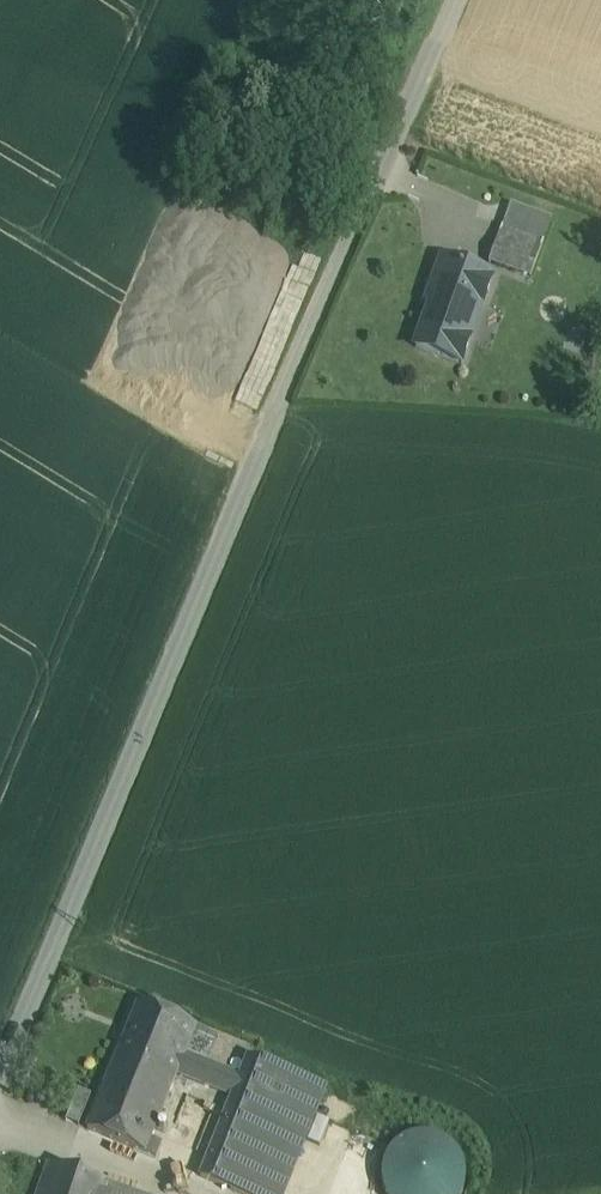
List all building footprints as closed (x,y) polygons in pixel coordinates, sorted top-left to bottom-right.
[(512,201),(485,191),(475,219),(503,229),(511,206),(512,201)] [(555,222),(511,206),(503,229),(547,244),(555,222)] [(547,244),(503,229),(490,263),(534,279),(547,244)] [(492,282),(465,272),(466,267),(462,265),(461,267),(443,260),(431,294),(435,296),(416,350),(462,366),(471,341),(460,337),(472,304),(483,308),(492,282)] [(471,341),(483,308),(472,304),(460,337),(471,341)] [(197,1028),(139,1004),(118,1057),(175,1080),(178,1075),(186,1054),(197,1028)] [(208,1032),(197,1028),(186,1054),(197,1059),(208,1032)] [(263,1095),(274,1068),(249,1058),(242,1076),(197,1059),(186,1054),(178,1075),(233,1097),(201,1176),(232,1189),(269,1097),(263,1095)] [(175,1080),(118,1057),(88,1129),(156,1157),(162,1142),(152,1138),(175,1080)] [(263,1095),(269,1097),(232,1189),(244,1193),(283,1193),(325,1089),(274,1068),(263,1095)] [(79,1089),(66,1120),(79,1126),(92,1095),(79,1089)] [(397,1193),(470,1193),(450,1124),(382,1144),(397,1193)] [(78,1159),(54,1151),(49,1163),(74,1172),(78,1159)] [(49,1163),(39,1193),(112,1193),(114,1190),(115,1185),(74,1172),(49,1163)]
